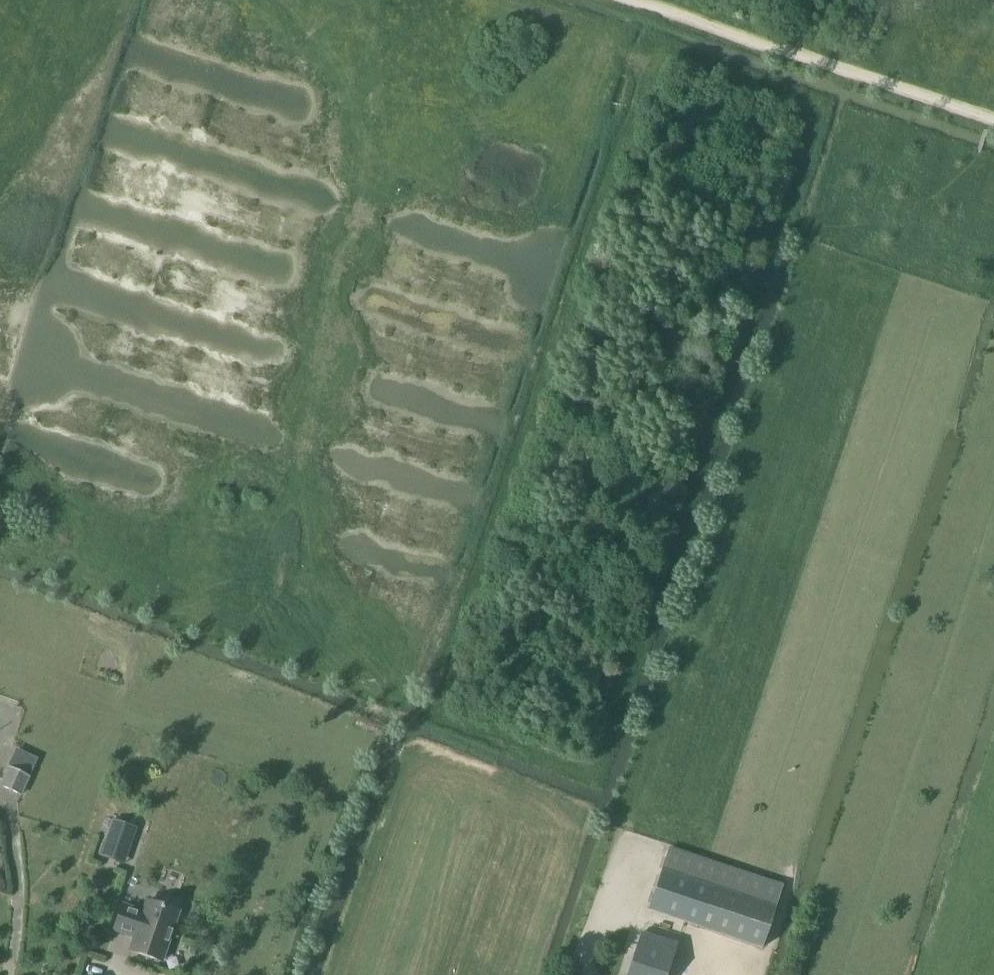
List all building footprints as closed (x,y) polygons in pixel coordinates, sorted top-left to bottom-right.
[(0,786),(20,795),(28,776),(9,767),(0,786)] [(100,856),(112,860),(120,862),(124,864),(136,829),(126,825),(123,824),(112,821),(100,856)] [(664,916),(754,946),(762,948),(783,886),(669,848),(649,910),(664,916)] [(134,938),(131,946),(130,951),(161,962),(178,912),(147,901),(143,913),(122,906),(113,931),(134,938)] [(637,946),(627,974),(666,974),(676,944),(641,933),(637,946)]
